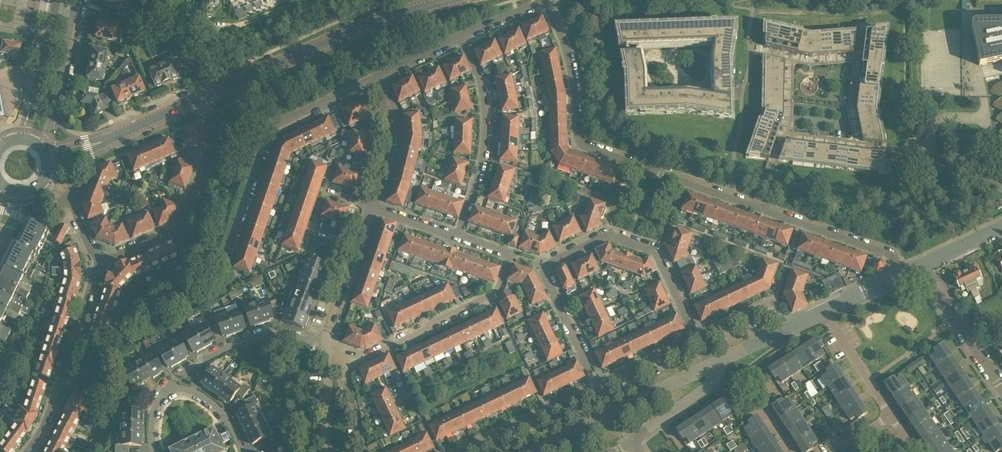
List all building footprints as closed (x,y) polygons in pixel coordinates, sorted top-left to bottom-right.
[(200,7),(201,7),(201,16),(212,16),(212,7),(214,7),(215,0),(200,0),(200,7)] [(100,13),(112,19),(115,12),(104,7),(100,13)] [(131,10),(120,7),(118,14),(130,16),(131,10)] [(247,18),(244,13),(244,11),(236,14),(239,21),(247,18)] [(542,17),(531,21),(537,36),(543,34),(544,37),(549,34),(542,17)] [(532,38),(537,36),(531,21),(521,25),(528,43),(534,41),(532,38)] [(976,21),(975,21),(974,22),(973,22),(973,23),(972,23),(972,24),(971,25),(971,26),(971,27),(979,65),(1001,61),(1001,21),(976,21)] [(96,37),(116,41),(121,42),(123,36),(117,35),(119,27),(99,23),(96,25),(95,29),(97,32),(96,37)] [(709,85),(730,84),(734,84),(733,62),(739,23),(614,27),(618,48),(621,48),(623,55),(644,54),(643,50),(711,48),(709,62),(709,85)] [(776,49),(780,30),(765,26),(765,46),(776,49)] [(508,35),(515,49),(520,47),(522,49),(527,47),(526,44),(519,30),(508,35)] [(780,30),(776,49),(787,51),(791,32),(780,30)] [(884,45),(886,30),(866,32),(864,43),(884,45)] [(787,51),(797,54),(802,35),(791,32),(787,51)] [(842,34),(844,54),(853,53),(856,33),(842,34)] [(831,35),(833,55),(844,54),(842,34),(831,35)] [(510,51),(515,49),(508,35),(498,39),(506,57),(512,54),(510,51)] [(809,56),(811,37),(802,35),(797,54),(809,56)] [(820,36),(822,56),(833,55),(831,35),(820,36)] [(7,62),(9,55),(19,57),(22,45),(6,42),(7,37),(0,36),(0,42),(3,43),(1,52),(0,52),(0,61),(7,62)] [(811,37),(809,56),(822,56),(820,36),(811,37)] [(148,38),(153,50),(156,56),(166,52),(167,52),(169,46),(149,37),(148,38)] [(484,46),(491,61),(497,58),(498,61),(503,58),(502,56),(495,41),(484,46)] [(863,54),(882,56),(884,45),(864,43),(863,54)] [(486,63),(491,61),(484,46),(474,51),(483,68),(488,66),(486,63)] [(90,63),(105,66),(108,51),(93,49),(90,63)] [(556,49),(550,50),(543,51),(537,53),(538,57),(541,57),(542,63),(558,60),(556,49)] [(133,76),(125,80),(125,81),(126,82),(132,97),(133,96),(135,97),(137,96),(138,94),(145,91),(139,78),(143,76),(133,52),(132,53),(129,57),(132,63),(136,73),(132,74),(133,76)] [(644,54),(623,55),(619,55),(623,73),(625,116),(686,114),(735,121),(735,100),(732,99),(730,87),(730,84),(709,85),(710,93),(688,90),(648,91),(647,72),(644,54)] [(863,54),(862,64),(881,67),(882,56),(863,54)] [(453,61),(460,76),(465,73),(467,76),(472,73),(463,56),(453,61)] [(169,57),(158,62),(167,81),(178,76),(171,60),(169,57)] [(765,57),(765,70),(784,71),(785,61),(765,57)] [(558,60),(542,63),(543,70),(541,70),(537,71),(538,75),(542,74),(560,71),(558,60)] [(455,78),(460,76),(453,61),(443,66),(451,83),(456,81),(455,78)] [(155,86),(167,81),(158,62),(154,64),(155,67),(148,70),(155,86)] [(90,63),(87,78),(99,80),(102,81),(103,79),(105,66),(90,63)] [(881,67),(862,64),(860,75),(880,78),(881,67)] [(428,73),(435,88),(440,85),(442,88),(447,85),(438,68),(428,73)] [(765,81),(784,81),(784,71),(765,70),(765,81)] [(545,78),(546,85),(562,82),(560,71),(542,74),(542,79),(545,78)] [(430,90),(435,88),(428,73),(418,78),(426,95),(431,93),(430,90)] [(511,75),(509,75),(502,77),(496,78),(498,89),(513,86),(517,86),(515,80),(512,81),(511,75)] [(859,86),(878,88),(880,78),(860,75),(859,86)] [(415,97),(421,94),(412,77),(402,82),(409,97),(414,94),(415,97)] [(130,97),(132,97),(126,82),(125,81),(113,87),(113,88),(112,88),(118,103),(125,99),(127,100),(130,99),(130,97)] [(765,92),(784,92),(784,81),(765,81),(765,92)] [(409,97),(402,82),(392,87),(400,104),(405,102),(404,99),(409,97)] [(565,93),(562,82),(546,85),(548,91),(545,92),(546,96),(565,93)] [(515,92),(513,86),(498,89),(500,100),(519,96),(518,91),(515,92)] [(859,86),(858,97),(877,99),(878,88),(859,86)] [(451,96),(453,101),(468,98),(466,87),(457,89),(450,90),(447,91),(448,96),(451,96)] [(109,92),(98,97),(97,97),(98,90),(90,89),(90,92),(84,91),(83,94),(82,103),(88,104),(87,106),(92,109),(94,115),(96,114),(104,110),(103,109),(114,105),(109,92)] [(784,103),(784,92),(765,92),(764,103),(784,103)] [(549,100),(549,105),(565,104),(565,93),(546,96),(546,100),(549,100)] [(521,107),(519,96),(500,100),(503,111),(521,107)] [(856,109),(876,108),(877,99),(858,97),(856,109)] [(471,109),(468,98),(453,101),(454,107),(451,107),(452,113),(471,109)] [(353,106),(360,120),(365,118),(366,121),(371,118),(363,101),(353,106)] [(413,106),(416,109),(419,112),(423,109),(420,106),(417,103),(413,106)] [(764,112),(784,116),(784,103),(764,103),(764,112)] [(566,115),(565,104),(549,105),(549,113),(547,113),(547,116),(566,115)] [(355,123),(360,120),(353,106),(336,113),(343,127),(349,125),(351,128),(356,126),(355,123)] [(876,108),(856,109),(859,122),(878,118),(876,108)] [(761,121),(779,128),(784,116),(764,112),(761,121)] [(403,115),(404,126),(420,124),(420,119),(423,119),(422,113),(419,113),(417,114),(403,115)] [(334,114),(318,122),(325,137),(330,134),(331,137),(337,135),(335,131),(340,129),(340,127),(334,114)] [(550,122),(550,127),(566,126),(566,115),(547,116),(547,122),(550,122)] [(502,127),(518,128),(518,123),(522,123),(522,117),(503,116),(502,127)] [(861,132),(880,128),(878,118),(859,122),(861,132)] [(456,120),(455,133),(455,134),(463,134),(463,128),(471,128),(472,121),(456,120)] [(758,131),(776,138),(779,128),(761,121),(758,131)] [(320,139),(325,137),(318,122),(308,127),(316,144),(321,142),(320,139)] [(186,133),(180,135),(182,140),(186,139),(187,139),(188,137),(193,139),(204,134),(199,123),(184,129),(186,133)] [(425,139),(424,132),(424,131),(421,132),(420,124),(404,126),(405,138),(421,139),(425,139)] [(566,137),(566,126),(550,127),(550,135),(547,135),(547,138),(566,137)] [(312,147),(316,144),(308,127),(298,132),(305,146),(310,144),(312,147)] [(518,134),(518,128),(502,127),(501,138),(521,140),(521,134),(518,134)] [(470,147),(471,128),(463,128),(463,134),(455,134),(455,133),(452,133),(452,140),(455,140),(463,140),(462,146),(470,147)] [(861,132),(862,141),(882,143),(880,128),(861,132)] [(368,134),(362,133),(350,131),(349,137),(352,137),(351,143),(367,145),(368,134)] [(754,142),(773,148),(776,138),(758,131),(754,142)] [(300,149),(305,146),(298,132),(288,136),(295,151),(296,154),(301,151),(300,149)] [(205,136),(204,134),(193,139),(188,137),(187,139),(186,139),(187,140),(185,144),(189,146),(186,154),(194,157),(197,149),(200,150),(204,139),(206,138),(205,136)] [(292,152),(295,151),(288,136),(282,139),(276,146),(273,153),(289,158),(290,155),(292,152)] [(551,153),(555,159),(568,149),(567,147),(566,137),(547,138),(548,140),(550,140),(551,153)] [(158,143),(165,158),(170,155),(171,158),(176,156),(175,153),(179,151),(173,138),(169,140),(169,138),(158,143)] [(421,139),(405,138),(402,149),(418,153),(419,146),(423,147),(425,139),(421,139)] [(520,145),(521,140),(501,138),(501,150),(517,151),(517,145),(520,145)] [(454,153),(470,154),(470,147),(462,146),(463,140),(455,140),(454,153)] [(795,142),(785,141),(779,160),(793,161),(795,142)] [(773,148),(754,142),(749,156),(769,159),(773,148)] [(806,143),(795,142),(793,161),(803,163),(806,143)] [(154,162),(156,165),(161,163),(159,160),(165,158),(158,143),(148,147),(154,162)] [(365,156),(367,145),(351,143),(350,148),(347,148),(346,153),(354,155),(361,156),(365,156)] [(816,145),(806,143),(803,163),(814,164),(816,145)] [(827,146),(816,145),(814,164),(825,165),(827,146)] [(838,147),(827,146),(825,165),(835,167),(838,147)] [(138,152),(144,166),(150,164),(151,167),(156,165),(154,162),(148,147),(138,152)] [(849,149),(838,147),(835,167),(846,168),(849,149)] [(416,158),(418,153),(402,149),(399,160),(418,164),(420,159),(416,158)] [(569,151),(568,149),(555,159),(559,164),(571,169),(572,169),(577,154),(569,151)] [(859,150),(849,149),(846,168),(857,169),(859,150)] [(516,156),(517,151),(501,150),(500,161),(519,162),(520,156),(516,156)] [(870,151),(859,150),(857,169),(868,171),(870,151)] [(868,171),(889,173),(885,153),(870,151),(868,171)] [(144,166),(138,152),(128,156),(135,174),(140,172),(139,169),(144,166)] [(292,159),(289,158),(273,153),(270,164),(285,169),(287,163),(290,164),(292,159)] [(577,154),(572,169),(571,169),(571,171),(575,173),(576,170),(582,173),(588,158),(577,154)] [(295,155),(292,159),(293,160),(293,161),(297,163),(300,160),(295,155)] [(451,164),(449,169),(464,175),(468,164),(450,157),(448,163),(451,164)] [(179,158),(174,172),(189,178),(193,167),(190,166),(191,163),(179,158)] [(598,161),(588,158),(582,173),(589,175),(588,177),(592,179),(598,161)] [(310,167),(308,172),(323,178),(327,167),(323,165),(324,162),(318,160),(316,163),(308,160),(307,166),(310,167)] [(417,169),(418,164),(399,160),(397,170),(412,174),(414,169),(417,169)] [(609,165),(598,161),(592,179),(596,180),(597,178),(603,180),(609,165)] [(111,162),(100,167),(102,172),(106,170),(109,180),(117,177),(115,172),(119,171),(116,163),(112,165),(111,162)] [(283,174),(285,169),(270,164),(266,174),(285,180),(286,175),(283,174)] [(344,186),(349,171),(344,169),(345,166),(340,164),(333,182),(344,186)] [(619,169),(609,165),(603,180),(609,182),(608,185),(613,186),(613,185),(619,169)] [(511,182),(511,181),(513,176),(516,177),(517,172),(499,166),(496,177),(511,182)] [(106,190),(109,180),(106,170),(102,172),(100,167),(97,168),(95,169),(96,171),(93,179),(101,182),(99,187),(106,190)] [(354,172),(349,171),(344,186),(355,190),(361,171),(355,169),(354,172)] [(460,185),(464,175),(449,169),(447,175),(444,173),(442,179),(451,182),(457,184),(460,185)] [(411,180),(412,174),(397,170),(394,181),(413,186),(414,180),(411,180)] [(185,189),(189,178),(174,172),(168,187),(180,191),(182,188),(185,189)] [(319,188),(323,178),(308,172),(306,178),(303,177),(301,182),(319,188)] [(151,174),(149,180),(156,183),(159,177),(151,174)] [(283,185),(285,180),(266,174),(263,185),(278,189),(280,184),(283,185)] [(514,182),(511,181),(511,182),(496,177),(492,187),(507,192),(509,186),(512,187),(514,182)] [(93,179),(87,195),(95,198),(97,193),(104,196),(106,190),(99,187),(101,182),(93,179)] [(136,197),(142,183),(135,181),(130,195),(136,197)] [(411,192),(413,186),(394,181),(391,192),(406,197),(408,191),(411,192)] [(316,198),(319,188),(301,182),(299,187),(303,188),(301,193),(316,198)] [(464,187),(460,185),(457,184),(456,189),(467,192),(468,188),(464,187)] [(276,195),(278,189),(263,185),(259,195),(277,201),(279,196),(276,195)] [(416,203),(426,207),(431,192),(426,190),(427,187),(422,185),(416,203)] [(510,193),(507,192),(492,187),(488,198),(504,203),(506,197),(509,198),(510,193)] [(404,202),(406,197),(391,192),(387,202),(402,207),(405,208),(407,203),(404,202)] [(437,211),(442,196),(431,192),(426,207),(437,211)] [(100,205),(104,196),(97,193),(95,198),(87,195),(84,203),(82,204),(82,206),(83,206),(84,208),(89,206),(90,210),(100,205)] [(312,209),(316,198),(301,193),(299,198),(296,197),(294,203),(312,209)] [(570,202),(575,204),(577,205),(580,195),(573,193),(570,202)] [(687,210),(693,212),(698,197),(688,193),(681,211),(686,212),(687,210)] [(163,200),(160,208),(164,209),(168,215),(174,218),(178,206),(175,205),(178,197),(171,194),(168,202),(163,200)] [(276,206),(277,201),(259,195),(256,205),(271,210),(273,205),(276,206)] [(447,214),(452,199),(442,196),(437,211),(447,214)] [(121,204),(124,199),(119,197),(114,208),(122,205),(121,204)] [(709,200),(698,197),(693,212),(699,214),(698,217),(702,218),(709,200)] [(458,218),(464,200),(459,198),(458,201),(452,199),(447,214),(458,218)] [(585,213),(600,219),(603,218),(606,210),(604,207),(605,205),(590,199),(585,213)] [(719,204),(709,200),(702,218),(706,220),(707,217),(714,219),(719,204)] [(332,220),(337,205),(327,201),(320,219),(326,221),(327,218),(332,220)] [(309,219),(312,209),(294,203),(292,207),(295,208),(293,214),(309,219)] [(469,222),(480,226),(485,210),(480,209),(481,206),(475,204),(469,222)] [(729,208),(719,204),(714,219),(720,221),(719,224),(723,225),(729,208)] [(104,214),(100,205),(90,210),(89,206),(84,208),(88,219),(92,218),(93,220),(104,215),(104,214)] [(269,215),(271,210),(256,205),(252,215),(270,222),(272,216),(269,215)] [(348,208),(337,205),(332,220),(337,222),(336,225),(342,227),(348,208)] [(174,219),(174,218),(168,215),(164,209),(160,208),(153,211),(154,214),(149,216),(153,225),(158,223),(159,226),(172,220),(174,219)] [(740,211),(729,208),(723,225),(727,227),(728,224),(734,227),(740,211)] [(491,212),(485,210),(480,226),(490,229),(496,211),(492,209),(491,212)] [(153,225),(149,216),(147,212),(147,210),(141,212),(143,215),(137,218),(144,232),(154,228),(153,225)] [(490,229),(501,233),(506,218),(501,216),(502,213),(496,211),(490,229)] [(750,215),(740,211),(734,227),(740,229),(740,231),(744,233),(750,215)] [(144,232),(137,218),(135,213),(130,216),(131,217),(126,219),(128,225),(132,234),(133,237),(144,232)] [(599,221),(600,219),(585,213),(584,216),(580,218),(587,232),(601,225),(599,221)] [(305,230),(309,219),(293,214),(292,219),(288,218),(287,223),(305,230)] [(104,215),(93,220),(94,224),(91,225),(96,235),(102,233),(105,229),(107,230),(109,225),(105,217),(104,215)] [(269,227),(270,222),(252,215),(249,226),(264,231),(266,226),(269,227)] [(563,222),(570,237),(580,232),(572,215),(567,217),(568,220),(563,222)] [(761,219),(750,215),(744,233),(748,234),(749,232),(755,234),(761,219)] [(511,219),(506,218),(501,233),(511,236),(511,237),(512,234),(516,236),(518,229),(514,228),(518,218),(512,216),(511,219)] [(381,219),(377,230),(392,235),(394,230),(397,231),(399,225),(381,219)] [(771,223),(761,219),(755,234),(761,236),(760,239),(765,240),(771,223)] [(102,233),(96,235),(97,238),(97,240),(99,239),(113,244),(113,246),(115,245),(118,244),(115,238),(116,233),(113,232),(115,228),(117,222),(111,220),(109,225),(107,230),(105,229),(102,233)] [(36,253),(36,254),(38,255),(48,235),(54,238),(55,234),(50,232),(31,222),(25,234),(24,234),(18,245),(36,253)] [(559,242),(570,237),(563,222),(558,225),(556,222),(551,225),(559,242)] [(69,228),(61,223),(55,234),(64,239),(69,228)] [(301,240),(305,230),(287,223),(285,228),(288,229),(286,235),(301,240)] [(781,226),(771,223),(765,240),(769,242),(770,239),(776,241),(781,226)] [(127,236),(132,234),(128,225),(123,227),(122,224),(115,228),(113,232),(116,233),(115,238),(118,244),(128,239),(127,236)] [(262,236),(264,231),(249,226),(245,236),(263,242),(265,237),(262,236)] [(792,230),(781,226),(776,241),(782,244),(781,246),(786,248),(792,230)] [(670,241),(672,244),(687,248),(692,235),(677,229),(676,232),(673,232),(670,241)] [(390,240),(392,235),(377,230),(373,240),(392,247),(394,241),(390,240)] [(530,252),(535,236),(530,234),(531,231),(526,230),(525,232),(519,248),(530,252)] [(544,235),(539,237),(545,252),(556,247),(547,230),(542,232),(544,235)] [(61,245),(64,239),(55,234),(54,238),(52,241),(61,245)] [(519,237),(516,236),(512,234),(511,237),(511,236),(509,243),(517,246),(520,237),(519,237)] [(802,251),(808,253),(814,238),(803,234),(797,252),(801,253),(802,251)] [(298,251),(301,240),(286,235),(284,240),(281,239),(281,240),(279,244),(298,251)] [(398,254),(403,255),(404,252),(409,254),(415,239),(404,235),(398,254)] [(262,247),(263,242),(245,236),(241,247),(257,252),(258,246),(262,247)] [(539,237),(535,236),(530,252),(537,254),(536,254),(539,255),(546,252),(545,252),(539,237)] [(824,242),(814,238),(808,253),(815,255),(814,258),(818,259),(824,242)] [(425,242),(415,239),(409,254),(415,256),(414,259),(419,261),(425,242)] [(390,251),(392,247),(373,240),(370,251),(385,256),(387,250),(390,251)] [(173,242),(163,246),(172,266),(177,264),(175,258),(179,256),(173,242)] [(430,261),(435,246),(425,242),(419,261),(424,263),(425,259),(430,261)] [(829,261),(834,245),(824,242),(818,259),(822,261),(823,258),(829,261)] [(610,258),(608,264),(607,269),(610,270),(610,269),(611,270),(617,252),(612,250),(609,244),(603,247),(607,255),(609,254),(610,258)] [(693,250),(687,248),(672,244),(671,246),(667,248),(674,262),(677,261),(684,257),(685,259),(691,257),(695,255),(693,250)] [(34,258),(36,254),(36,253),(18,245),(6,268),(24,277),(26,277),(30,280),(34,272),(29,269),(34,258)] [(61,264),(64,263),(78,256),(75,248),(73,249),(71,245),(64,250),(65,253),(61,255),(62,258),(59,260),(61,264)] [(845,249),(834,245),(829,261),(835,263),(834,265),(839,267),(845,249)] [(168,268),(172,266),(163,246),(154,250),(161,264),(165,262),(168,268)] [(446,250),(435,246),(430,261),(436,263),(435,266),(439,268),(440,265),(441,265),(446,250)] [(255,257),(257,252),(241,247),(238,257),(256,263),(258,258),(255,257)] [(601,262),(603,262),(608,264),(610,258),(609,254),(607,255),(603,247),(596,250),(599,257),(601,262)] [(850,268),(855,253),(845,249),(839,267),(843,268),(844,266),(850,268)] [(145,254),(145,255),(154,275),(155,274),(159,273),(156,267),(161,264),(154,250),(145,254)] [(446,250),(441,265),(440,265),(439,268),(439,270),(444,272),(445,269),(451,271),(451,272),(452,272),(453,269),(452,269),(458,254),(446,250)] [(383,261),(385,256),(370,251),(366,261),(384,267),(386,262),(383,261)] [(994,255),(997,262),(999,261),(1001,267),(1001,251),(994,255)] [(627,255),(617,252),(611,270),(614,271),(614,272),(616,267),(623,269),(627,255)] [(866,257),(855,253),(850,268),(856,270),(855,273),(860,274),(866,257)] [(403,255),(398,254),(396,257),(395,261),(402,263),(403,260),(402,259),(403,255)] [(453,269),(452,272),(456,274),(457,271),(463,273),(468,257),(458,254),(452,269),(453,269)] [(148,271),(150,277),(153,283),(158,281),(155,274),(154,275),(145,255),(136,259),(143,273),(148,271)] [(592,255),(581,260),(588,275),(593,272),(595,275),(600,273),(599,271),(596,266),(593,259),(592,255)] [(623,269),(633,273),(638,259),(633,257),(627,255),(623,269)] [(699,263),(695,255),(691,257),(685,259),(684,257),(677,261),(682,273),(695,266),(695,265),(699,263)] [(60,269),(60,272),(81,270),(80,263),(79,258),(78,256),(64,263),(65,268),(60,269)] [(309,258),(309,259),(305,270),(322,277),(322,276),(324,277),(327,269),(325,268),(326,265),(316,261),(316,260),(316,259),(316,258),(315,258),(315,257),(314,257),(313,256),(312,256),(311,256),(310,257),(309,258)] [(254,268),(256,263),(238,257),(234,268),(236,268),(234,272),(241,274),(242,270),(249,273),(251,267),(254,268)] [(479,261),(468,257),(463,273),(468,274),(467,277),(472,279),(479,261)] [(593,259),(596,266),(599,264),(603,262),(601,262),(599,257),(593,259)] [(643,261),(638,259),(633,273),(637,274),(639,268),(643,266),(643,268),(652,264),(649,258),(643,261)] [(761,264),(759,270),(773,276),(777,265),(762,260),(759,258),(758,263),(761,264)] [(138,275),(143,273),(136,259),(128,263),(134,278),(136,283),(141,281),(138,275)] [(583,277),(588,275),(581,260),(571,265),(578,280),(579,282),(584,280),(583,277)] [(877,260),(873,264),(873,269),(877,272),(881,271),(884,268),(884,263),(881,260),(877,260)] [(291,263),(293,269),(299,266),(296,261),(291,263)] [(383,272),(384,267),(366,261),(363,271),(378,277),(380,271),(383,272)] [(479,261),(472,279),(477,281),(478,278),(484,280),(489,264),(479,261)] [(134,278),(128,263),(127,262),(116,267),(117,268),(113,272),(129,286),(132,282),(130,280),(133,277),(134,278)] [(293,269),(291,263),(285,266),(288,271),(293,269)] [(489,264),(484,280),(489,281),(488,285),(493,287),(494,283),(500,268),(489,264)] [(655,271),(652,264),(643,268),(643,266),(639,268),(637,274),(643,276),(655,271)] [(38,265),(34,272),(30,280),(44,286),(49,275),(47,274),(48,270),(38,265)] [(514,282),(519,284),(524,269),(514,265),(507,283),(513,285),(514,282)] [(573,284),(572,282),(578,280),(571,265),(566,267),(565,267),(563,266),(556,269),(556,271),(564,288),(566,289),(572,286),(573,284)] [(695,266),(682,273),(681,273),(686,283),(700,277),(698,272),(701,270),(698,265),(695,266)] [(973,289),(975,288),(978,287),(975,280),(981,278),(975,265),(974,265),(970,266),(969,268),(964,270),(973,289)] [(6,268),(1,279),(30,293),(33,287),(23,283),(22,283),(22,284),(20,283),(24,277),(6,268)] [(279,269),(274,271),(276,277),(282,274),(279,269)] [(534,272),(524,269),(519,284),(522,285),(537,278),(534,272)] [(81,278),(81,270),(60,272),(60,274),(65,274),(65,279),(80,282),(81,282),(81,278)] [(319,287),(322,277),(305,270),(301,280),(319,287)] [(769,289),(773,276),(759,270),(756,277),(754,278),(761,292),(769,289)] [(788,281),(803,286),(805,281),(808,282),(810,277),(807,276),(792,270),(788,281)] [(972,294),(977,292),(975,288),(973,289),(964,270),(959,273),(958,272),(954,274),(953,275),(959,288),(965,285),(968,292),(971,290),(972,294)] [(276,277),(274,271),(268,274),(271,279),(276,277)] [(376,282),(378,277),(363,271),(359,282),(374,287),(372,292),(376,293),(379,283),(376,282)] [(125,289),(129,286),(113,272),(110,275),(109,275),(105,287),(106,287),(120,291),(123,288),(125,289)] [(227,282),(230,274),(224,272),(221,280),(227,282)] [(837,275),(823,282),(829,294),(843,287),(837,275)] [(255,280),(258,286),(264,283),(261,277),(255,280)] [(700,277),(686,283),(689,290),(691,293),(691,294),(693,293),(699,290),(705,287),(708,286),(706,280),(703,282),(700,277)] [(527,295),(541,288),(537,278),(522,285),(519,288),(522,291),(524,290),(527,295)] [(751,297),(761,292),(754,278),(745,283),(751,297)] [(13,299),(19,301),(21,297),(27,300),(30,293),(1,279),(0,282),(0,293),(13,299)] [(58,284),(57,287),(77,293),(78,292),(80,282),(65,279),(63,285),(58,284)] [(258,286),(255,280),(250,283),(253,288),(258,286)] [(315,297),(319,287),(301,280),(297,290),(315,297)] [(801,293),(803,286),(788,281),(783,294),(787,302),(802,295),(801,293)] [(372,292),(374,287),(359,282),(355,292),(371,297),(372,292)] [(647,296),(650,301),(665,294),(660,283),(644,290),(644,291),(642,292),(644,297),(647,296)] [(741,302),(751,297),(745,283),(735,287),(741,302)] [(437,289),(444,303),(454,298),(455,299),(461,296),(456,285),(449,288),(448,284),(437,289)] [(575,285),(573,284),(572,286),(566,289),(567,292),(566,293),(567,295),(570,294),(571,292),(576,290),(574,287),(575,285)] [(59,298),(61,299),(74,303),(76,297),(77,293),(57,287),(57,289),(61,290),(59,298)] [(120,291),(106,287),(103,296),(118,301),(120,296),(123,297),(125,292),(120,291)] [(731,306),(741,302),(735,287),(725,292),(731,306)] [(546,298),(541,288),(527,295),(530,300),(527,301),(529,306),(537,303),(538,306),(545,303),(543,300),(546,298)] [(605,293),(607,296),(616,292),(615,288),(605,293)] [(239,289),(234,292),(237,297),(242,294),(239,289)] [(311,307),(315,297),(297,290),(293,289),(290,299),(311,307)] [(434,308),(444,303),(437,289),(428,294),(434,308)] [(500,304),(502,309),(516,302),(516,301),(514,297),(510,296),(512,292),(505,289),(504,294),(500,304)] [(584,307),(602,299),(600,295),(597,296),(594,290),(579,297),(584,307)] [(232,300),(237,297),(234,292),(229,295),(232,300)] [(355,292),(352,303),(357,305),(363,307),(370,309),(372,304),(369,303),(371,297),(355,292)] [(616,292),(607,296),(608,300),(618,295),(616,292)] [(721,311),(731,306),(725,292),(715,297),(721,311)] [(19,301),(13,299),(0,293),(0,306),(19,315),(21,311),(28,315),(31,308),(19,301)] [(425,313),(434,308),(428,294),(418,299),(425,313)] [(649,307),(643,310),(644,312),(646,315),(654,311),(661,309),(667,306),(670,304),(665,294),(650,301),(652,306),(649,307)] [(807,305),(802,295),(787,302),(792,312),(807,305)] [(116,308),(118,301),(103,296),(100,305),(120,312),(121,310),(116,308)] [(712,316),(721,311),(715,297),(705,301),(712,316)] [(71,312),(74,303),(61,299),(59,305),(55,304),(54,307),(71,312)] [(290,299),(286,308),(290,310),(307,317),(311,307),(290,299)] [(415,317),(425,313),(418,299),(408,303),(415,317)] [(603,302),(602,299),(584,307),(589,317),(604,310),(601,304),(603,302)] [(256,304),(263,324),(271,321),(270,319),(273,318),(267,300),(256,304)] [(519,300),(516,301),(516,302),(502,309),(507,319),(521,312),(519,306),(522,305),(519,300)] [(701,321),(712,316),(705,301),(695,306),(701,321)] [(408,303),(398,308),(405,322),(415,317),(408,303)] [(255,327),(263,324),(256,304),(244,308),(251,326),(254,325),(255,327)] [(120,313),(120,312),(100,305),(99,305),(96,315),(111,320),(113,316),(118,317),(119,313),(120,313)] [(19,315),(0,306),(0,320),(2,321),(5,314),(7,315),(6,316),(7,317),(16,321),(19,315)] [(57,310),(55,317),(68,322),(71,312),(54,307),(53,309),(57,310)] [(290,310),(286,308),(282,320),(303,328),(304,325),(306,326),(309,318),(307,317),(290,310)] [(395,327),(405,322),(398,308),(388,313),(394,326),(391,328),(394,334),(397,333),(395,327)] [(239,310),(228,314),(235,334),(243,331),(242,329),(245,328),(239,310)] [(486,315),(493,329),(503,324),(496,310),(486,315)] [(607,316),(604,310),(589,317),(593,327),(611,318),(609,315),(607,316)] [(227,337),(235,334),(228,314),(217,318),(216,316),(211,318),(215,326),(219,325),(223,336),(226,335),(227,337)] [(528,329),(530,333),(548,324),(543,314),(533,319),(529,320),(528,321),(531,327),(528,329)] [(109,327),(111,320),(96,315),(93,324),(113,331),(113,330),(114,328),(109,327)] [(483,334),(493,329),(486,315),(476,319),(483,334)] [(683,329),(676,315),(666,320),(673,334),(683,329)] [(65,331),(68,322),(55,317),(53,324),(49,323),(48,326),(65,331)] [(598,337),(613,330),(610,324),(613,322),(611,318),(593,327),(598,337)] [(473,339),(483,334),(476,319),(466,324),(473,339)] [(194,330),(204,348),(212,344),(211,342),(214,341),(208,330),(211,328),(207,320),(203,322),(202,321),(192,327),(194,330)] [(662,339),(673,334),(666,320),(655,325),(662,339)] [(180,323),(175,326),(178,332),(183,329),(180,323)] [(370,328),(365,330),(372,345),(382,340),(380,337),(384,335),(381,329),(377,330),(374,323),(369,325),(370,328)] [(112,333),(113,331),(93,324),(90,334),(105,339),(107,332),(112,333)] [(354,346),(360,330),(354,329),(356,326),(350,324),(344,342),(354,346)] [(456,329),(463,343),(473,339),(466,324),(456,329)] [(553,334),(548,324),(530,333),(532,336),(535,335),(538,341),(553,334)] [(652,344),(662,339),(655,325),(645,330),(652,344)] [(8,337),(11,331),(2,326),(1,327),(0,328),(0,333),(8,337)] [(51,329),(49,336),(62,341),(65,331),(48,326),(47,328),(51,329)] [(173,335),(178,332),(175,326),(170,329),(173,335)] [(453,348),(463,343),(456,329),(446,334),(453,348)] [(197,352),(204,348),(194,330),(184,336),(193,352),(196,351),(197,352)] [(360,330),(354,346),(360,348),(366,348),(372,345),(365,330),(362,331),(360,330)] [(642,349),(652,344),(645,330),(635,335),(642,349)] [(24,345),(28,333),(24,332),(23,336),(20,343),(24,345)] [(8,337),(0,333),(0,341),(5,343),(8,337)] [(443,353),(453,348),(446,334),(436,338),(443,353)] [(538,349),(540,352),(557,344),(553,334),(538,341),(541,347),(538,349)] [(632,354),(642,349),(635,335),(625,339),(632,354)] [(58,350),(62,341),(49,336),(46,343),(42,342),(41,345),(58,350)] [(154,338),(149,341),(152,346),(157,343),(154,338)] [(426,343),(433,357),(443,353),(436,338),(426,343)] [(815,361),(815,360),(818,359),(824,355),(820,349),(823,347),(817,338),(805,346),(815,361)] [(179,339),(168,345),(179,363),(186,359),(185,357),(188,355),(179,339)] [(622,358),(632,354),(625,339),(615,344),(622,358)] [(516,351),(511,340),(505,344),(510,354),(516,351)] [(19,356),(24,345),(20,343),(15,354),(19,356)] [(423,362),(433,357),(426,343),(417,348),(423,362)] [(562,354),(557,344),(540,352),(541,356),(544,355),(547,361),(562,354)] [(612,363),(622,358),(615,344),(605,349),(612,363)] [(930,357),(936,366),(951,356),(942,344),(934,350),(936,353),(930,357)] [(45,348),(42,355),(55,360),(58,350),(41,345),(41,347),(45,348)] [(171,367),(179,363),(168,345),(158,351),(168,367),(171,366),(171,367)] [(803,369),(815,361),(805,346),(793,354),(803,369)] [(413,367),(423,362),(417,348),(407,352),(413,367)] [(602,368),(612,363),(605,349),(595,354),(602,368)] [(403,372),(413,367),(407,352),(396,357),(403,372)] [(130,359),(127,353),(121,357),(124,362),(130,359)] [(15,368),(19,356),(15,354),(11,366),(15,368)] [(153,354),(143,360),(153,378),(161,374),(160,372),(162,370),(153,354)] [(791,377),(803,369),(793,354),(781,362),(791,377)] [(52,369),(55,360),(42,355),(40,362),(36,361),(35,364),(52,369)] [(380,368),(383,375),(396,369),(389,355),(382,358),(385,365),(380,368)] [(959,368),(951,356),(936,366),(944,378),(959,368)] [(377,378),(383,375),(380,368),(385,365),(382,358),(365,366),(369,373),(374,370),(377,378)] [(824,368),(818,359),(815,360),(817,364),(821,370),(824,368)] [(144,383),(153,378),(143,360),(133,365),(144,383)] [(567,367),(574,381),(584,377),(577,362),(567,367)] [(781,383),(791,377),(781,362),(768,370),(774,379),(777,377),(781,383)] [(49,379),(52,369),(35,364),(35,366),(38,367),(36,375),(49,379)] [(843,377),(835,364),(820,374),(828,387),(843,377)] [(144,383),(133,365),(123,372),(122,372),(122,373),(122,374),(121,374),(121,375),(122,376),(122,377),(123,378),(124,378),(125,378),(126,378),(127,378),(133,388),(136,386),(136,388),(144,383)] [(204,370),(204,371),(208,374),(201,383),(204,385),(203,386),(210,391),(211,390),(222,375),(209,365),(208,365),(207,365),(206,366),(205,366),(204,367),(204,368),(204,369),(204,370)] [(10,380),(15,368),(11,366),(6,379),(10,380)] [(365,383),(377,378),(374,370),(369,373),(365,366),(358,369),(365,383)] [(557,372),(564,386),(574,381),(567,367),(557,372)] [(944,378),(952,390),(967,380),(959,368),(944,378)] [(927,381),(934,376),(930,371),(924,375),(927,381)] [(554,391),(564,386),(557,372),(547,377),(554,391)] [(231,381),(230,381),(222,375),(211,390),(217,394),(216,396),(218,398),(219,396),(231,381)] [(544,396),(554,391),(547,377),(537,381),(544,396)] [(851,389),(843,377),(828,387),(836,399),(851,389)] [(895,381),(893,378),(884,384),(893,396),(907,386),(901,377),(895,381)] [(233,378),(230,381),(231,381),(219,396),(218,398),(225,403),(226,402),(229,403),(236,394),(243,399),(243,398),(249,390),(243,385),(233,378)] [(519,383),(526,398),(536,393),(529,378),(519,383)] [(973,389),(967,380),(952,390),(958,399),(973,389)] [(27,387),(26,389),(44,395),(47,385),(34,381),(31,388),(27,387)] [(795,382),(795,383),(799,389),(803,386),(799,381),(795,383),(795,382)] [(812,398),(817,394),(809,382),(804,385),(808,391),(812,398)] [(516,403),(526,398),(519,383),(509,388),(516,403)] [(941,389),(937,383),(931,387),(937,395),(940,393),(938,391),(941,389)] [(915,398),(907,386),(893,396),(901,408),(915,398)] [(371,395),(371,396),(376,406),(393,397),(392,394),(389,395),(386,388),(383,390),(377,393),(371,395)] [(506,407),(516,403),(509,388),(499,393),(506,407)] [(30,393),(27,400),(41,404),(44,395),(26,389),(26,392),(30,393)] [(836,399),(844,411),(859,401),(851,389),(836,399)] [(958,399),(964,408),(979,398),(973,389),(958,399)] [(74,393),(69,403),(87,413),(89,410),(84,408),(88,401),(86,400),(89,394),(83,391),(80,397),(74,393)] [(496,412),(506,407),(499,393),(489,398),(496,412)] [(242,424),(263,414),(254,396),(245,401),(245,400),(248,408),(237,413),(239,416),(237,417),(241,425),(242,424)] [(395,401),(393,397),(376,406),(381,416),(396,409),(393,402),(395,401)] [(486,417),(496,412),(489,398),(479,402),(486,417)] [(713,407),(723,421),(732,415),(728,409),(731,407),(725,398),(713,407)] [(901,408),(909,420),(924,410),(915,398),(901,408)] [(985,407),(979,398),(964,408),(971,417),(985,407)] [(783,403),(781,400),(772,406),(780,418),(795,408),(789,399),(783,403)] [(38,412),(41,404),(27,400),(25,407),(21,406),(20,408),(38,414),(38,412)] [(867,413),(859,401),(844,411),(850,420),(856,416),(858,419),(867,413)] [(476,421),(486,417),(479,402),(469,407),(476,421)] [(86,414),(87,413),(69,403),(64,412),(65,413),(79,419),(82,412),(86,414)] [(123,406),(123,423),(143,423),(144,415),(142,415),(142,411),(130,411),(131,406),(130,406),(130,405),(128,404),(127,404),(126,404),(125,405),(123,406)] [(466,426),(476,421),(469,407),(459,412),(466,426)] [(710,429),(723,421),(713,407),(701,414),(710,429)] [(971,417),(977,426),(991,416),(985,407),(971,417)] [(15,411),(13,413),(33,424),(38,414),(20,408),(20,409),(22,409),(19,413),(15,411)] [(803,421),(795,408),(780,418),(788,430),(803,421)] [(281,417),(287,415),(284,409),(279,412),(281,417)] [(385,426),(403,417),(401,414),(399,415),(396,409),(381,416),(385,426)] [(930,419),(924,410),(909,420),(915,429),(930,419)] [(456,431),(466,426),(459,412),(449,416),(456,431)] [(28,433),(33,424),(13,413),(12,416),(17,418),(15,422),(13,421),(13,422),(28,433)] [(85,422),(79,419),(65,413),(61,421),(76,429),(79,422),(84,424),(85,422)] [(247,434),(268,424),(263,414),(242,424),(246,431),(244,432),(246,435),(247,434)] [(698,437),(710,429),(701,414),(689,422),(698,437)] [(287,415),(281,417),(284,423),(290,420),(287,415)] [(446,436),(456,431),(449,416),(439,421),(446,436)] [(750,438),(765,428),(757,416),(748,422),(750,425),(744,429),(750,438)] [(997,425),(991,416),(977,426),(983,435),(997,425)] [(403,417),(385,426),(390,436),(391,436),(397,433),(405,429),(402,422),(405,421),(403,417)] [(915,429),(921,438),(936,428),(930,419),(915,429)] [(72,435),(76,429),(61,421),(57,430),(71,438),(75,440),(77,438),(72,435)] [(436,440),(446,436),(439,421),(429,426),(436,440)] [(788,430),(796,442),(811,433),(803,421),(788,430)] [(22,441),(28,433),(13,422),(11,424),(15,426),(10,433),(22,441)] [(698,437),(689,422),(676,430),(682,439),(685,437),(689,443),(698,437)] [(143,426),(143,423),(123,423),(122,433),(141,434),(141,426),(143,426)] [(251,442),(252,444),(273,435),(268,424),(247,434),(246,435),(249,442),(251,442)] [(989,444),(1001,435),(1001,431),(997,425),(983,435),(989,444)] [(750,438),(758,450),(773,440),(765,428),(750,438)] [(942,436),(936,428),(921,438),(927,446),(942,436)] [(225,451),(222,445),(224,444),(231,440),(231,441),(232,440),(228,432),(227,432),(227,433),(220,436),(218,437),(215,430),(214,429),(205,433),(196,438),(195,436),(187,440),(188,442),(169,450),(170,451),(226,451),(225,451)] [(68,444),(71,438),(57,430),(52,439),(71,449),(72,447),(68,444)] [(16,449),(22,441),(10,433),(6,438),(3,436),(1,438),(16,449)] [(122,433),(118,433),(118,445),(116,444),(115,451),(129,451),(129,446),(141,446),(141,443),(143,443),(143,434),(141,434),(122,433)] [(811,433),(796,442),(802,451),(808,451),(809,451),(813,449),(811,446),(817,442),(811,433)] [(423,451),(426,451),(433,448),(427,434),(416,439),(423,451)] [(989,444),(995,451),(997,451),(1001,449),(1001,450),(1001,435),(989,444)] [(931,451),(938,451),(948,445),(942,436),(927,446),(931,451)] [(16,449),(1,438),(0,440),(3,443),(0,447),(0,450),(3,451),(14,451),(16,449)] [(71,449),(52,439),(47,448),(56,451),(64,451),(65,449),(70,451),(71,449)] [(416,439),(406,444),(410,451),(423,451),(416,439)] [(773,440),(758,450),(759,451),(781,451),(773,440)] [(406,444),(396,448),(398,451),(410,451),(406,444)]
